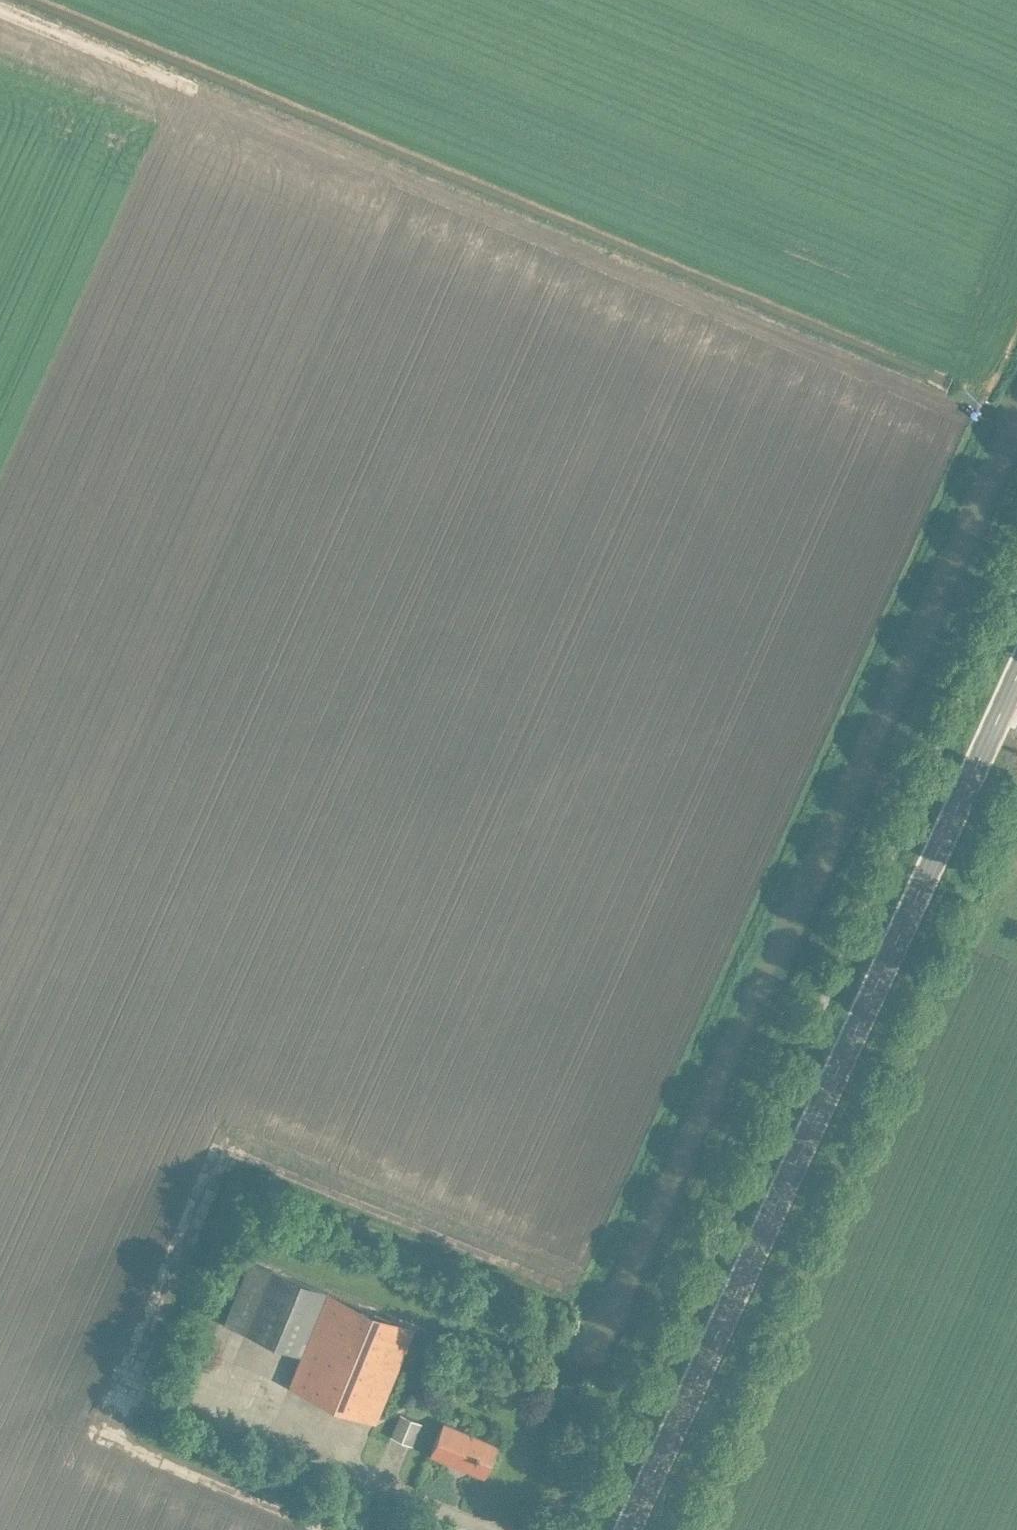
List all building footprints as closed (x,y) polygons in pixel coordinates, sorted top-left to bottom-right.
[(326,1293),(249,1261),(224,1322),(301,1354),(326,1293)] [(301,1354),(288,1385),(374,1420),(412,1328),(326,1293),(301,1354)] [(420,1423),(399,1414),(390,1437),(411,1445),(420,1423)] [(483,1476),(496,1445),(443,1423),(430,1453),(483,1476)]
